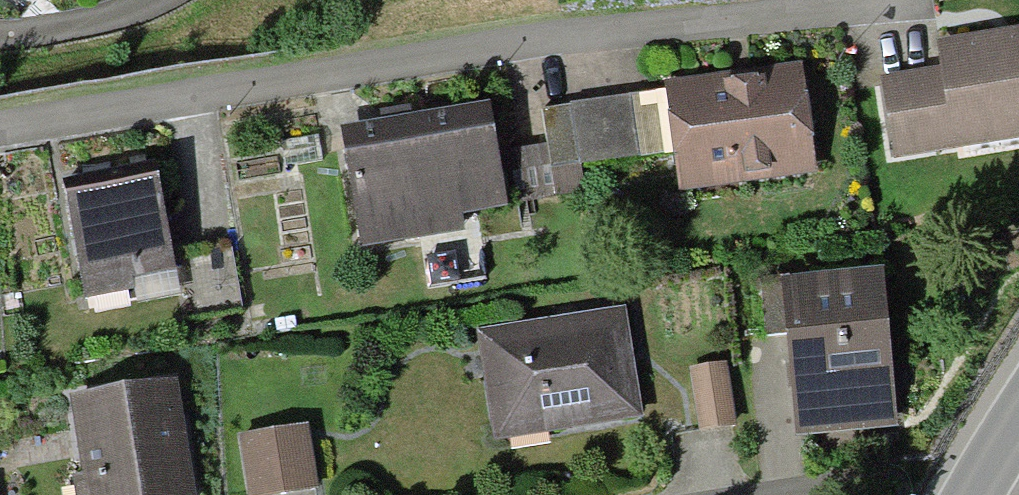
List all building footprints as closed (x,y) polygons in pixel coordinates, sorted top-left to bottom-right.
[(26,20),(44,0),(0,0),(26,20)] [(896,152),(1018,136),(1018,37),(937,48),(941,78),(886,85),(896,152)] [(801,71),(666,88),(667,95),(675,152),(680,191),(814,173),(801,71)] [(675,152),(667,95),(547,111),(557,191),(579,188),(576,165),(675,152)] [(489,105),(343,130),(363,248),(467,230),(465,216),(507,209),(489,105)] [(66,196),(87,300),(132,291),(135,304),(181,295),(186,321),(244,309),(231,246),(175,257),(159,177),(66,196)] [(896,428),(879,274),(779,285),(796,439),(896,428)] [(643,418),(628,309),(478,330),(493,438),(643,418)] [(691,369),(702,433),(738,426),(727,363),(691,369)] [(178,381),(71,398),(83,473),(72,475),(76,494),(197,494),(178,381)] [(310,427),(238,440),(248,494),(289,494),(321,489),(310,427)]
